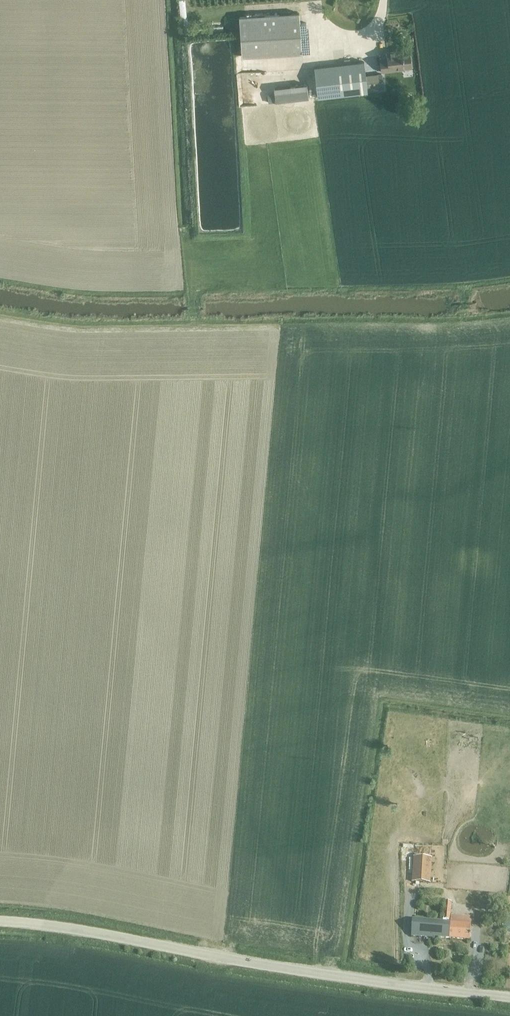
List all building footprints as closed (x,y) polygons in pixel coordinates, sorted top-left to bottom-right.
[(239,17),(242,57),(301,53),(299,13),(239,17)] [(412,67),(409,49),(386,51),(387,57),(379,58),(381,72),(397,70),(397,69),(412,67)] [(364,62),(358,62),(314,67),(317,97),(367,91),(364,62)] [(412,883),(430,884),(432,859),(413,858),(412,883)] [(449,921),(451,905),(444,904),(443,920),(449,921)] [(469,940),(470,925),(412,920),(411,936),(433,938),(434,937),(469,940)]
